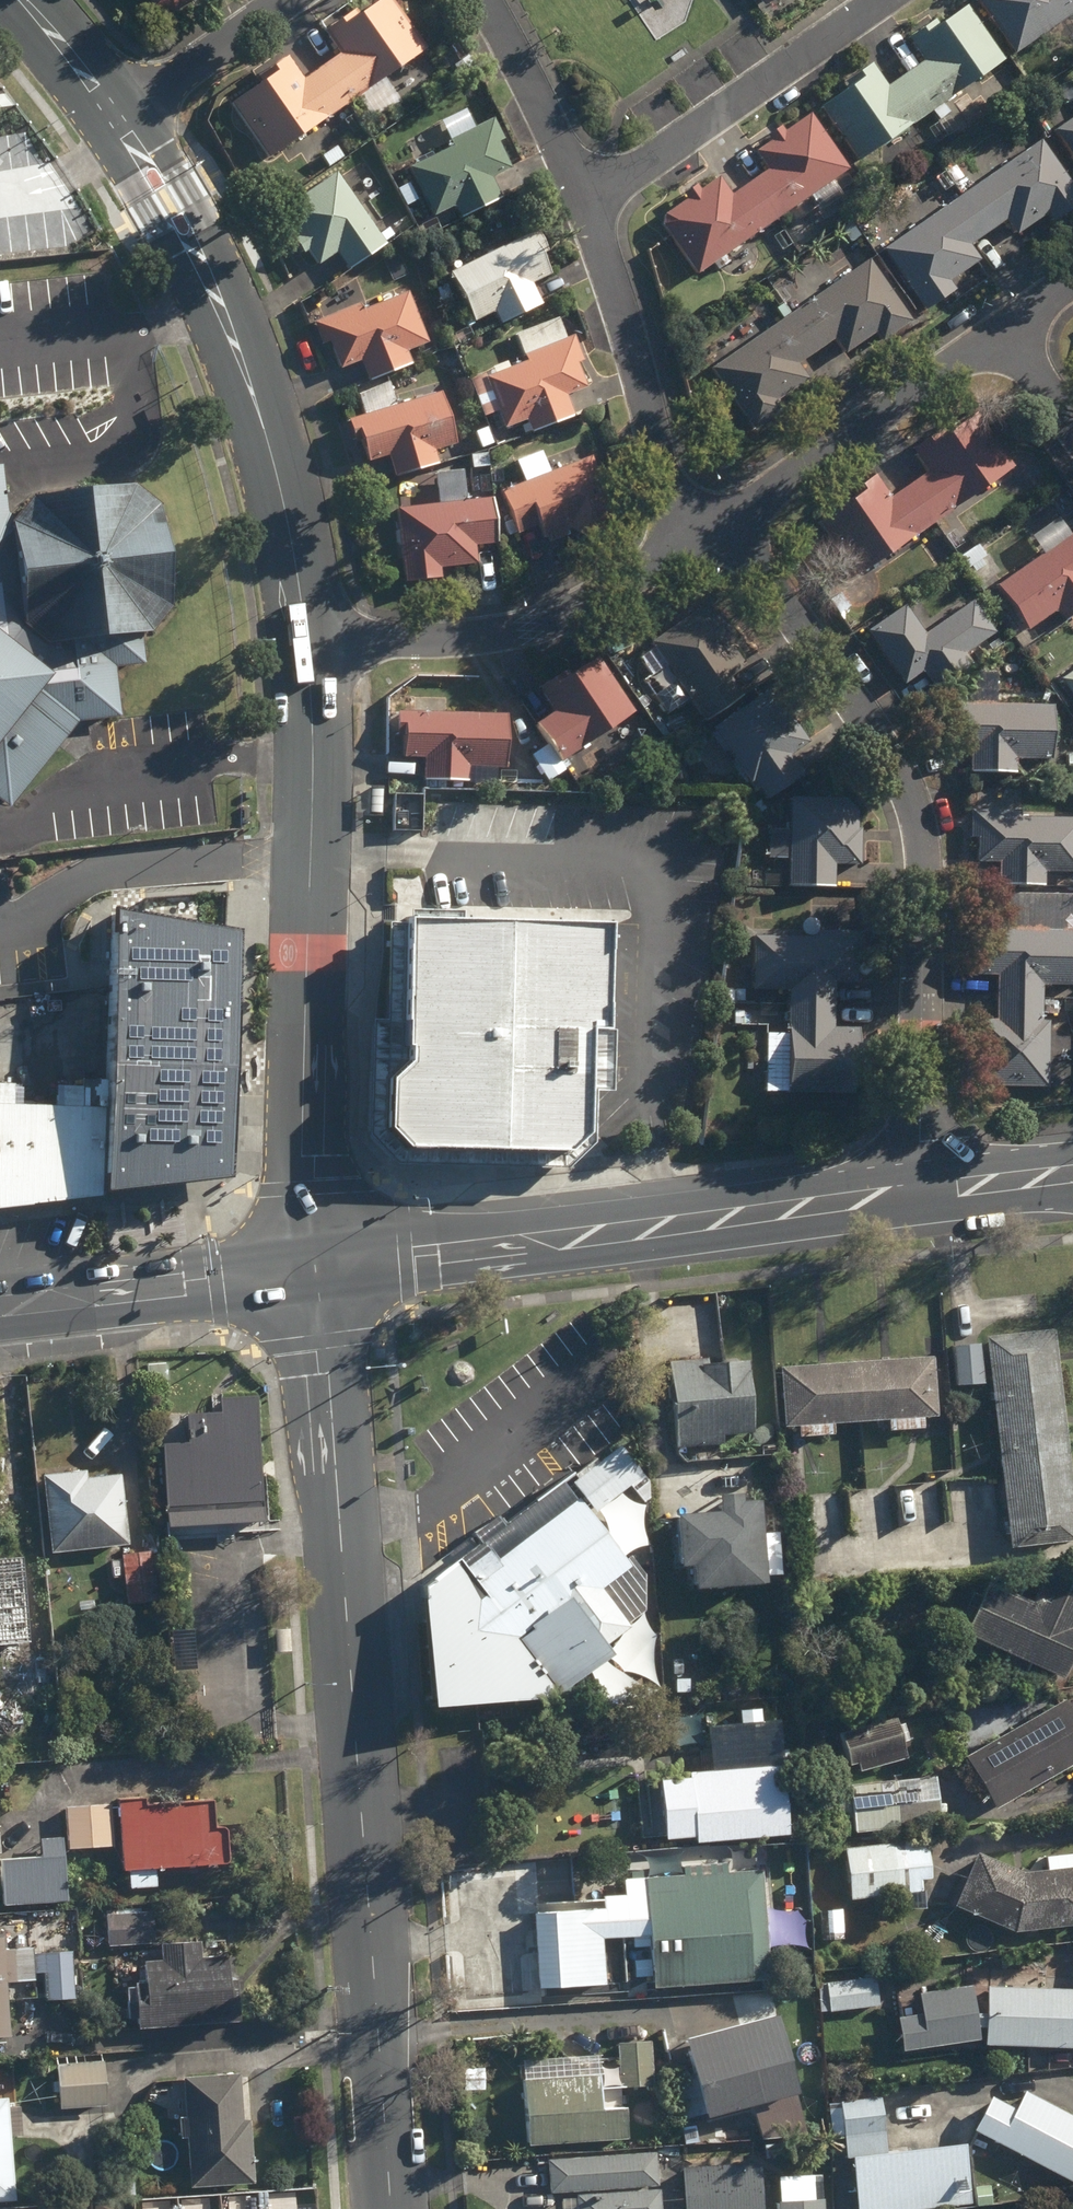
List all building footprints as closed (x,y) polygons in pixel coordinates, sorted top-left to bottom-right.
[(157,6),(176,9),(189,0),(153,0),(157,6)] [(323,72),(348,108),(428,52),(392,0),(388,0),(362,18),(359,14),(327,35),(343,58),(323,72)] [(980,1),(1018,56),(1072,18),(1072,0),(981,0),(980,1)] [(927,65),(908,78),(933,114),(1007,64),(971,11),(943,30),(939,24),(913,43),(927,65)] [(271,161),(348,108),(323,72),(306,83),(291,60),(261,81),(265,86),(235,107),(271,161)] [(861,165),(933,114),(908,78),(891,90),(876,69),(849,87),(853,92),(824,112),(861,165)] [(354,114),(364,128),(375,120),(365,106),(354,114)] [(772,173),(754,186),(780,222),(851,173),(813,119),(788,136),(785,131),(771,141),(774,145),(759,155),(772,173)] [(457,209),(464,222),(504,202),(494,182),(514,172),(500,145),(506,142),(496,121),(452,144),(454,150),(412,171),(437,219),(457,209)] [(1059,136),(1072,156),(1072,126),(1059,136)] [(963,200),(989,237),(1009,224),(1019,239),(1051,217),(1058,225),(1072,214),(1072,185),(1045,144),(963,200)] [(925,176),(942,202),(955,194),(937,168),(925,176)] [(340,255),(352,273),(388,248),(339,175),(283,213),(301,240),(296,243),(307,258),(312,255),(321,268),(340,255)] [(780,222),(754,186),(735,199),(722,180),(703,194),(699,190),(686,199),(689,203),(667,219),(665,228),(700,279),(780,222)] [(972,248),(989,237),(963,200),(886,253),(927,314),(958,293),(952,284),(982,264),(972,248)] [(858,221),(876,249),(888,240),(869,213),(858,221)] [(497,315),(504,328),(544,308),(534,288),(554,278),(543,258),(551,254),(541,234),(453,278),(477,325),(497,315)] [(871,262),(792,317),(819,355),(838,342),(848,358),(878,337),(885,346),(915,324),(871,262)] [(438,292),(443,305),(454,301),(449,288),(438,292)] [(364,364),(372,384),(414,367),(408,355),(430,345),(409,296),(364,314),(362,307),(317,326),(325,347),(332,344),(344,372),(364,364)] [(819,355),(792,317),(713,371),(757,434),(787,414),(780,404),(811,383),(800,369),(819,355)] [(524,429),(527,437),(534,434),(535,437),(577,421),(568,399),(589,391),(579,366),(586,363),(576,338),(567,341),(560,322),(517,338),(528,366),(513,372),(510,365),(495,371),(498,377),(489,381),(487,378),(473,383),(487,419),(501,414),(508,431),(530,422),(531,426),(524,429)] [(420,353),(424,362),(439,356),(435,347),(420,353)] [(438,362),(454,371),(456,366),(455,360),(448,357),(440,359),(438,362)] [(434,376),(444,387),(450,380),(441,371),(434,376)] [(391,458),(399,481),(440,467),(436,454),(458,447),(442,396),(397,410),(390,388),(360,398),(367,419),(351,424),(358,446),(365,444),(371,464),(391,458)] [(931,473),(912,485),(938,521),(1016,466),(979,414),(936,444),(931,437),(914,449),(931,473)] [(478,436),(483,451),(494,447),(488,432),(478,436)] [(473,459),(474,471),(491,469),(489,457),(473,459)] [(553,538),(556,545),(570,539),(569,534),(571,533),(589,541),(607,534),(615,516),(595,461),(503,496),(519,538),(542,529),(547,541),(553,538)] [(11,812),(63,747),(80,725),(87,724),(122,721),(117,671),(146,668),(146,640),(155,638),(174,613),(174,568),(161,511),(137,492),(93,502),(35,504),(18,525),(10,518),(5,473),(0,474),(0,803),(11,812)] [(938,521),(912,485),(894,499),(877,475),(862,486),(865,491),(821,522),(859,576),(938,521)] [(399,512),(407,585),(444,581),(443,571),(480,567),(477,549),(500,546),(495,503),(468,506),(465,478),(440,481),(442,508),(399,512)] [(393,483),(394,492),(406,490),(404,482),(393,483)] [(1031,629),(1060,610),(1067,621),(1072,618),(1072,536),(1002,586),(1031,629)] [(972,567),(984,585),(1004,572),(992,554),(972,567)] [(925,671),(938,690),(976,664),(968,653),(998,633),(977,602),(927,635),(908,605),(871,630),(907,684),(925,671)] [(653,641),(707,722),(746,696),(732,675),(744,668),(741,664),(745,661),(736,647),(732,649),(729,645),(732,629),(723,615),(700,610),(653,641)] [(552,767),(556,774),(571,765),(568,760),(584,749),(583,748),(637,712),(601,657),(573,676),(569,670),(540,689),(557,713),(540,724),(552,744),(539,753),(549,768),(552,767)] [(1072,693),(1072,673),(1064,680),(1072,693)] [(756,779),(769,799),(807,773),(795,755),(812,743),(793,713),(789,716),(772,691),(715,729),(751,782),(756,779)] [(974,772),(1019,772),(1019,759),(1055,759),(1055,705),(988,705),(987,694),(970,694),(970,704),(946,704),(945,720),(954,720),(954,748),(974,749),(974,772)] [(426,780),(498,782),(499,767),(508,768),(510,715),(399,711),(399,737),(405,737),(405,757),(426,758),(426,780)] [(667,741),(671,753),(689,747),(684,735),(667,741)] [(520,780),(526,784),(534,782),(537,775),(536,768),(529,765),(522,766),(518,773),(520,780)] [(792,886),(837,886),(837,865),(864,865),(864,829),(860,829),(860,810),(849,799),(792,799),(792,811),(775,811),(776,825),(793,826),(793,831),(771,831),(770,859),(792,859),(792,886)] [(750,809),(755,817),(766,809),(761,802),(750,809)] [(1047,884),(1047,872),(1072,873),(1072,818),(1023,818),(1023,811),(974,811),(975,838),(981,838),(981,862),(1001,862),(1001,884),(1047,884)] [(740,887),(749,887),(750,876),(741,876),(740,887)] [(244,929),(117,906),(112,1109),(108,1194),(235,1175),(244,929)] [(386,925),(380,1155),(570,1159),(579,931),(386,925)] [(1001,1000),(1045,1001),(1046,985),(1072,986),(1072,932),(981,931),(981,975),(1002,974),(1001,1000)] [(793,991),(792,1005),(837,1007),(837,984),(859,984),(859,960),(866,960),(866,933),(816,932),(816,938),(756,937),(756,990),(793,991)] [(736,990),(736,1002),(744,1002),(744,990),(736,990)] [(1045,1001),(1001,1000),(1001,1022),(982,1022),(981,1087),(1051,1087),(1051,1022),(1045,1022),(1044,1013),(1057,1013),(1058,1003),(1045,1003),(1045,1001)] [(836,1030),(837,1007),(792,1005),(792,1037),(768,1037),(767,1092),(857,1094),(860,1062),(865,1062),(861,1030),(836,1030)] [(736,1012),(736,1025),(745,1024),(744,1011),(736,1012)] [(108,1194),(112,1109),(81,1107),(82,1089),(73,1088),(61,1087),(60,1106),(14,1105),(15,1085),(0,1084),(0,1207),(108,1194)] [(1015,1553),(1072,1546),(1072,1466),(1057,1330),(990,1338),(1015,1553)] [(956,1347),(958,1386),(986,1384),(984,1346),(956,1347)] [(800,1427),(801,1438),(836,1435),(835,1425),(891,1421),(891,1431),(926,1429),(926,1418),(940,1417),(935,1358),(782,1369),(787,1428),(800,1427)] [(672,1363),(678,1446),(725,1443),(724,1435),(757,1432),(752,1363),(709,1366),(708,1360),(672,1363)] [(166,1446),(170,1520),(188,1519),(188,1509),(264,1505),(259,1398),(223,1399),(224,1414),(188,1416),(189,1445),(166,1446)] [(953,1415),(954,1431),(971,1430),(970,1416),(953,1415)] [(575,1484),(597,1513),(645,1476),(622,1447),(575,1484)] [(44,1477),(53,1554),(130,1545),(123,1476),(88,1480),(87,1472),(44,1477)] [(675,1507),(677,1561),(691,1561),(692,1581),(762,1578),(759,1495),(740,1496),(740,1489),(716,1490),(716,1505),(675,1507)] [(425,1598),(437,1704),(552,1701),(616,1654),(609,1643),(632,1627),(604,1589),(632,1569),(582,1500),(498,1561),(491,1552),(469,1567),(463,1560),(432,1564),(435,1584),(429,1588),(431,1598),(425,1598)] [(126,1578),(129,1605),(159,1601),(153,1552),(124,1556),(124,1562),(112,1563),(114,1579),(126,1578)] [(31,1643),(24,1559),(0,1561),(0,1645),(31,1643)] [(1066,1679),(1072,1663),(1072,1580),(1052,1571),(1047,1580),(1028,1582),(1021,1596),(991,1583),(968,1633),(1011,1653),(1006,1665),(1027,1674),(1032,1663),(1066,1679)] [(675,1674),(677,1696),(699,1695),(698,1672),(675,1674)] [(834,1698),(834,1713),(849,1713),(849,1698),(834,1698)] [(999,1809),(1072,1766),(1072,1713),(1067,1702),(970,1758),(999,1809)] [(978,1735),(986,1737),(993,1732),(995,1724),(991,1717),(983,1715),(975,1719),(973,1728),(978,1735)] [(860,1763),(863,1772),(909,1759),(897,1720),(843,1736),(852,1766),(860,1763)] [(766,1730),(767,1734),(780,1734),(780,1724),(751,1724),(751,1731),(766,1730)] [(694,1775),(700,1843),(791,1836),(783,1744),(714,1750),(716,1773),(694,1775)] [(857,1818),(859,1833),(942,1825),(938,1778),(853,1788),(854,1798),(824,1802),(826,1821),(857,1818)] [(129,1871),(130,1890),(157,1888),(156,1870),(228,1864),(230,1860),(228,1830),(226,1828),(216,1829),(214,1803),(147,1807),(146,1800),(120,1802),(124,1872),(129,1871)] [(67,1809),(70,1850),(116,1847),(113,1806),(67,1809)] [(2,1862),(5,1906),(69,1902),(65,1839),(42,1840),(44,1859),(2,1862)] [(896,1894),(898,1911),(927,1909),(926,1892),(934,1891),(929,1844),(850,1851),(855,1899),(896,1894)] [(1017,1933),(1072,1926),(1072,1856),(1049,1858),(1050,1872),(1025,1875),(980,1854),(957,1906),(1017,1933)] [(649,1893),(656,1988),(773,1980),(765,1871),(679,1877),(680,1891),(649,1893)] [(538,1949),(540,1990),(607,1986),(605,1964),(614,1963),(613,1954),(605,1955),(602,1912),(538,1916),(539,1939),(528,1939),(529,1950),(538,1949)] [(821,1913),(822,1941),(844,1940),(842,1912),(821,1913)] [(108,1916),(109,1947),(156,1944),(154,1913),(108,1916)] [(12,2037),(8,1983),(18,1982),(16,1952),(5,1952),(5,1940),(0,1940),(0,2038),(12,2037)] [(141,2020),(142,2030),(242,2023),(240,1979),(232,1979),(230,1958),(203,1960),(202,1943),(163,1945),(165,1964),(147,1964),(148,1985),(139,1985),(139,1989),(127,1990),(129,2021),(141,2020)] [(48,1974),(49,2000),(75,1999),(74,1953),(35,1955),(36,1975),(48,1974)] [(1052,1972),(1059,1976),(1066,1973),(1069,1966),(1067,1959),(1061,1955),(1053,1958),(1049,1965),(1052,1972)] [(821,1984),(824,2012),(881,2007),(878,1978),(821,1984)] [(905,2051),(982,2041),(981,2028),(989,2029),(989,2046),(1072,2049),(1072,1992),(968,1989),(898,1998),(905,2051)] [(755,2106),(764,2140),(805,2134),(794,2096),(803,2093),(781,2016),(690,2042),(700,2076),(681,2082),(690,2119),(710,2113),(711,2118),(755,2106)] [(621,2046),(623,2088),(655,2087),(652,2044),(621,2046)] [(59,2066),(62,2110),(108,2106),(105,2062),(59,2066)] [(191,2138),(194,2188),(256,2184),(252,2121),(245,2122),(242,2074),(187,2077),(189,2119),(181,2119),(183,2139),(191,2138)] [(528,2082),(531,2146),(630,2140),(628,2110),(604,2111),(602,2077),(528,2082)] [(1072,2181),(1072,2116),(1028,2093),(1019,2111),(995,2098),(978,2132),(1072,2181)] [(847,2139),(849,2158),(855,2158),(889,2154),(883,2099),(841,2104),(840,2099),(830,2100),(833,2130),(841,2129),(842,2139),(847,2139)] [(17,2201),(12,2138),(23,2137),(21,2108),(10,2109),(9,2100),(0,2100),(0,2203),(17,2201)] [(855,2158),(862,2208),(929,2208),(976,2203),(969,2144),(889,2154),(855,2158)] [(766,2147),(767,2160),(775,2160),(775,2146),(766,2147)] [(549,2162),(551,2194),(660,2187),(658,2154),(549,2162)] [(762,2165),(685,2169),(688,2208),(765,2208),(762,2165)] [(781,2208),(826,2208),(826,2202),(824,2202),(822,2176),(779,2179),(781,2208)] [(117,2182),(118,2197),(131,2196),(130,2181),(117,2182)] [(661,2191),(579,2197),(580,2208),(663,2208),(661,2191)]
